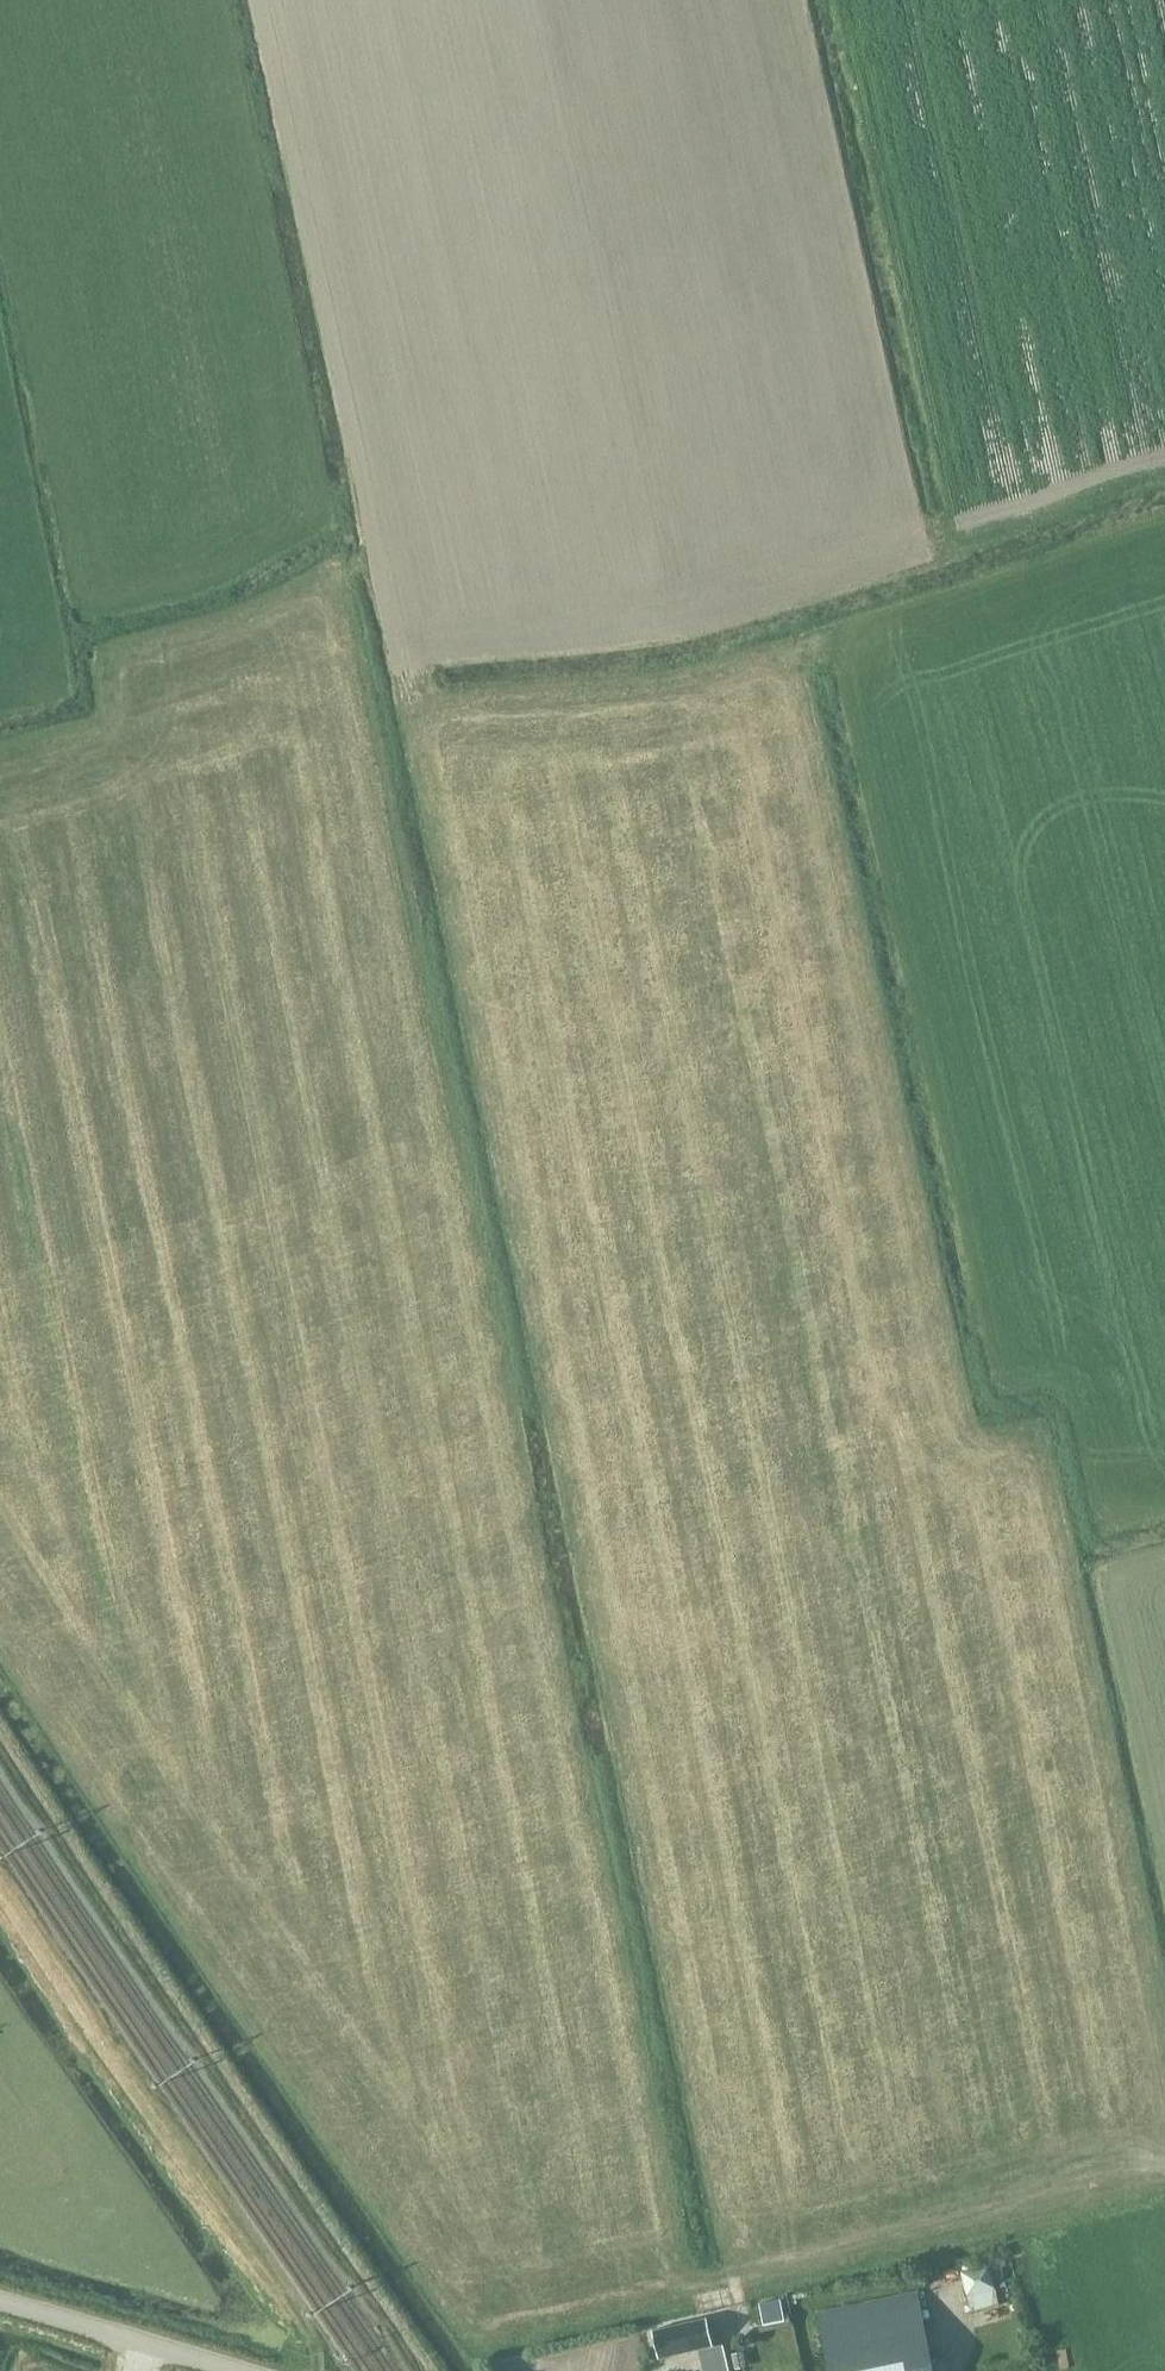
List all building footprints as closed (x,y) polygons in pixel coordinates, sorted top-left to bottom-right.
[(972,2311),(998,2305),(991,2265),(962,2272),(972,2311)] [(927,2334),(918,2291),(816,2313),(829,2370),(935,2370),(927,2334)] [(763,2308),(766,2321),(786,2316),(783,2303),(763,2308)] [(657,2360),(711,2348),(712,2348),(712,2346),(706,2320),(651,2331),(657,2360)] [(741,2353),(732,2355),(735,2370),(744,2367),(741,2353)]
